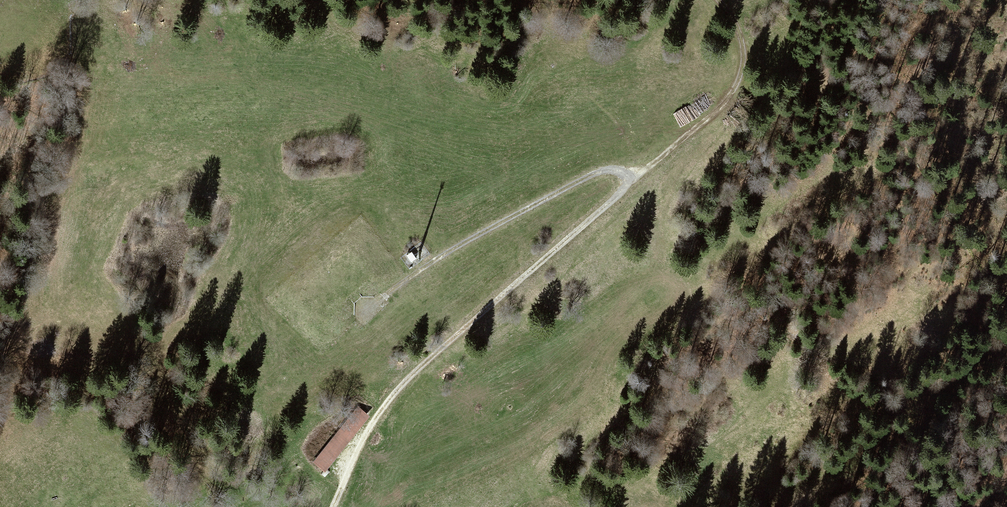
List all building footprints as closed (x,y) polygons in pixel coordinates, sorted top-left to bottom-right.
[(315,462),(325,470),(370,414),(360,406),(315,462)]
